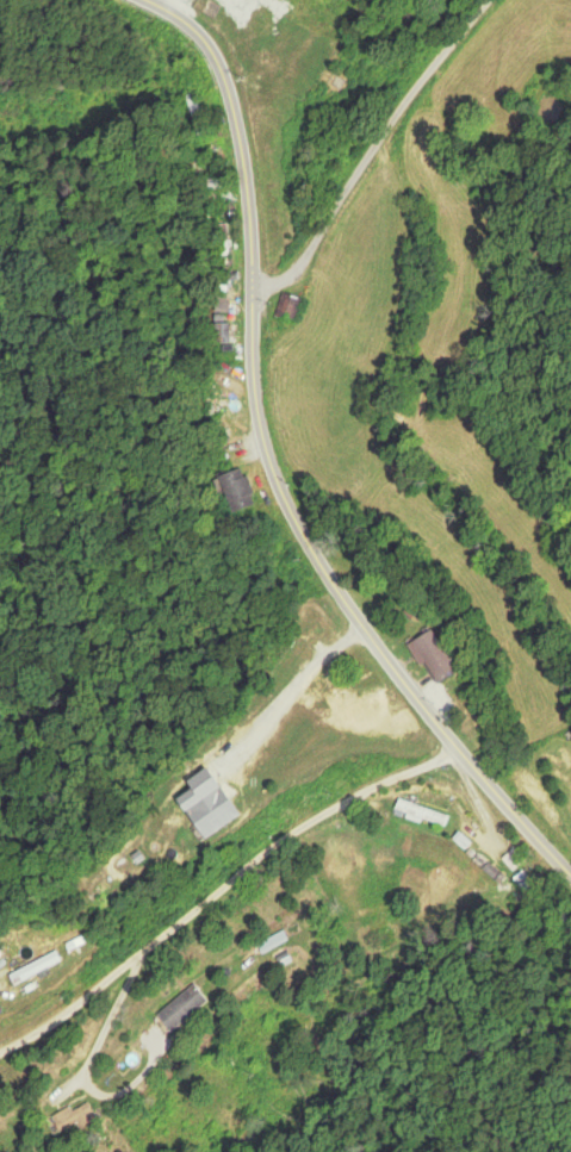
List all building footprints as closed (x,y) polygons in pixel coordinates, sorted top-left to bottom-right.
[(210,132),(200,92),(189,94),(198,134),(210,132)] [(281,314),(305,322),(312,298),(289,290),(281,314)] [(222,324),(222,341),(234,341),(234,324),(222,324)] [(222,475),(234,510),(260,501),(249,466),(222,475)] [(469,668),(442,628),(422,641),(449,682),(469,668)] [(237,812),(218,784),(180,809),(199,837),(237,812)] [(157,854),(164,866),(184,853),(176,841),(157,854)] [(257,941),(260,950),(287,940),(284,932),(257,941)] [(14,975),(20,985),(70,960),(65,949),(14,975)] [(218,1000),(202,981),(165,1012),(181,1031),(218,1000)] [(62,1115),(70,1133),(106,1116),(97,1098),(62,1115)]
